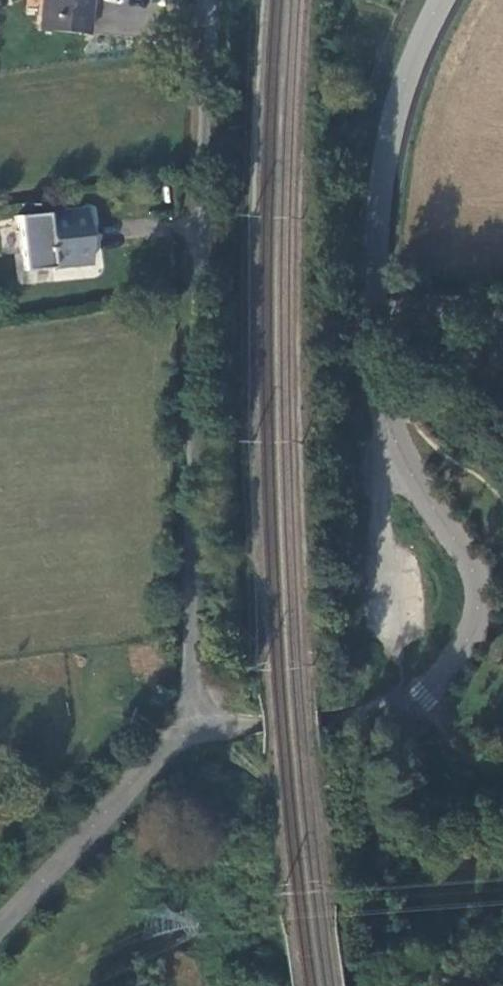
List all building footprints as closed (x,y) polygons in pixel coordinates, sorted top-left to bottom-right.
[(91,0),(42,0),(38,29),(86,34),(91,0)] [(89,264),(83,209),(17,216),(22,270),(89,264)]
